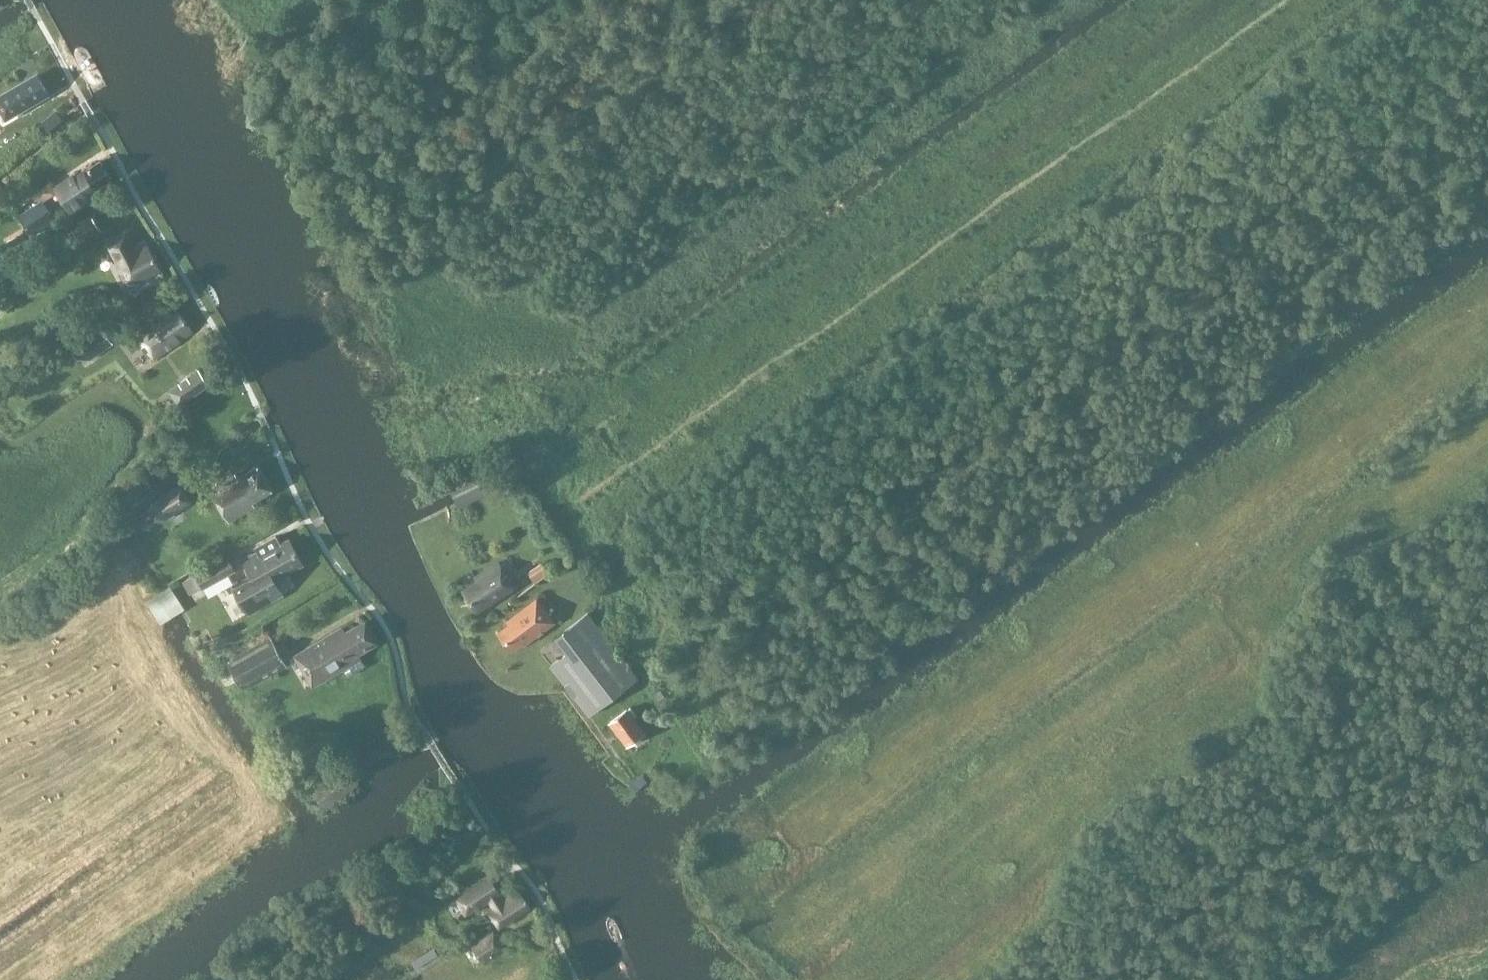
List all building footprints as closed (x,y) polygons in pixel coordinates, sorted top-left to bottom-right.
[(4,118),(47,94),(37,75),(0,96),(0,111),(4,118)] [(111,179),(99,163),(57,192),(71,212),(89,200),(87,197),(111,179)] [(42,200),(16,217),(31,239),(56,222),(42,200)] [(71,230),(79,244),(100,232),(92,218),(71,230)] [(105,245),(127,285),(159,268),(149,250),(137,257),(125,234),(105,245)] [(177,311),(140,338),(154,358),(191,331),(177,311)] [(89,361),(112,344),(100,328),(70,350),(76,358),(89,361)] [(197,370),(167,391),(178,406),(208,386),(197,370)] [(254,507),(251,501),(271,489),(255,465),(236,478),(233,473),(208,490),(229,523),(254,507)] [(134,530),(157,513),(162,521),(191,502),(179,484),(150,503),(152,505),(128,523),(134,530)] [(301,563),(288,540),(279,545),(274,536),(254,547),(257,553),(242,561),(250,576),(231,586),(246,614),(281,595),(273,579),(301,563)] [(202,588),(234,570),(225,555),(192,572),(193,574),(182,581),(189,594),(201,587),(202,588)] [(526,572),(534,582),(547,573),(540,562),(526,572)] [(462,591),(475,611),(514,586),(501,566),(462,591)] [(536,598),(505,620),(508,624),(496,632),(511,652),(523,644),(524,646),(555,623),(536,598)] [(566,654),(549,666),(586,716),(637,679),(589,612),(555,639),(566,654)] [(345,629),(297,657),(314,685),(360,659),(356,653),(375,642),(364,622),(347,632),(345,629)] [(227,664),(242,690),(285,666),(270,640),(227,664)] [(626,711),(610,724),(626,745),(643,733),(626,711)] [(641,775),(627,787),(632,793),(646,781),(641,775)] [(528,907),(518,892),(518,891),(504,900),(501,895),(502,894),(490,876),(454,899),(465,916),(489,901),(493,908),(488,911),(498,927),(528,907)] [(490,935),(473,946),(483,961),(500,950),(490,935)]
